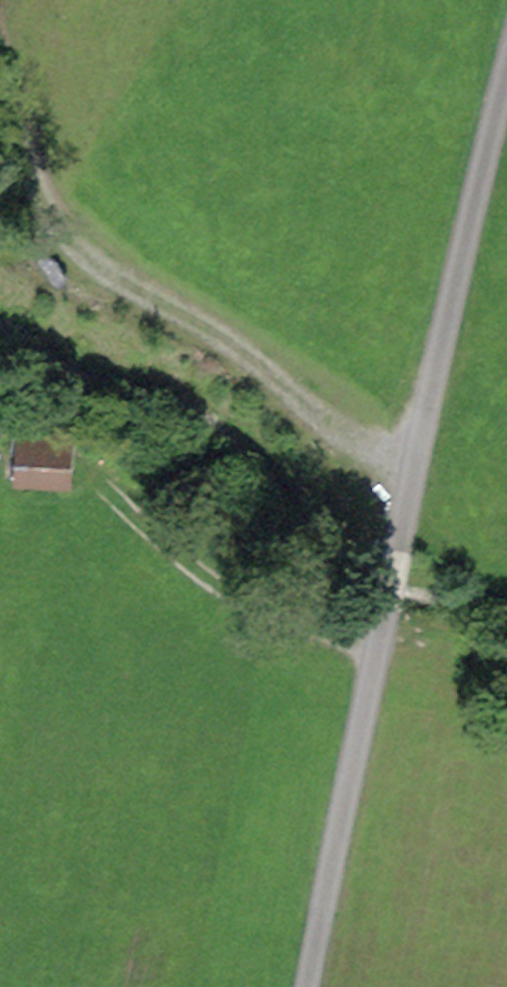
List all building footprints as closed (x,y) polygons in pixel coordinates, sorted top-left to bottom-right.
[(77,442),(16,437),(12,479),(73,484),(77,442)]
